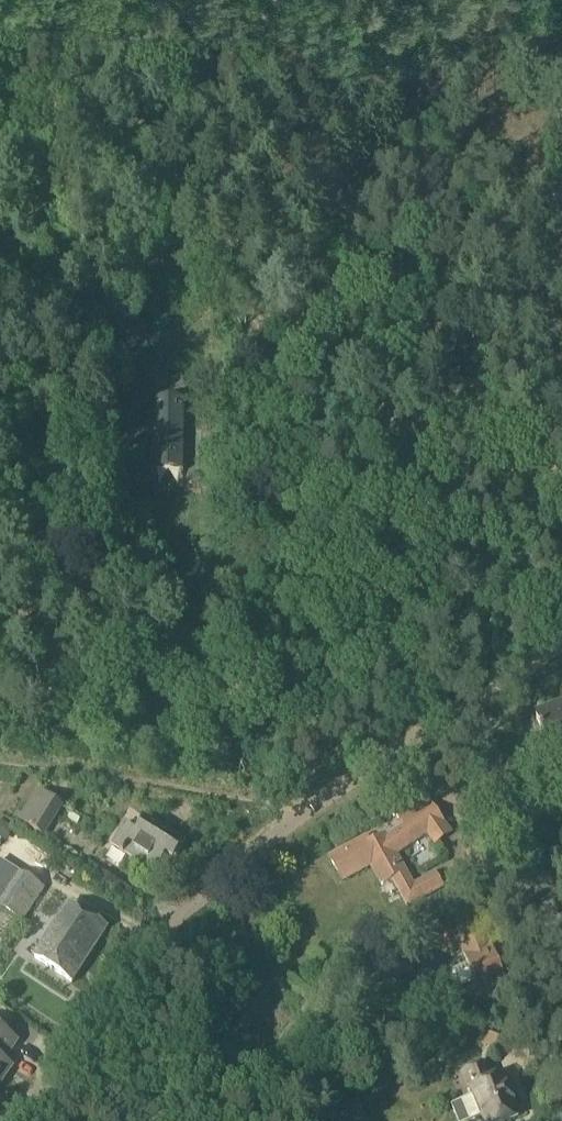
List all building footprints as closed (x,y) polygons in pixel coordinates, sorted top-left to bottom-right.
[(185,402),(155,401),(155,421),(154,473),(184,474),(185,402)] [(551,756),(561,752),(561,709),(537,719),(551,756)] [(17,822),(43,838),(63,805),(38,790),(17,822)] [(393,881),(408,908),(441,890),(433,876),(414,887),(397,856),(427,835),(431,840),(435,846),(451,834),(430,803),(427,805),(418,794),(393,812),(401,823),(400,824),(402,828),(388,838),(387,836),(369,846),(367,841),(331,860),(342,881),(371,866),(373,871),(372,871),(378,881),(379,880),(382,887),(393,881)] [(112,848),(155,875),(167,857),(174,862),(185,844),(148,819),(136,837),(124,829),(112,848)] [(6,843),(14,831),(0,822),(0,839),(6,843)] [(23,925),(46,890),(4,863),(0,869),(0,910),(23,925)] [(35,960),(72,984),(107,931),(69,906),(35,960)] [(479,990),(485,1003),(509,993),(504,980),(505,979),(487,935),(490,932),(487,924),(483,925),(482,921),(443,938),(449,952),(461,948),(468,966),(453,971),(451,976),(455,986),(460,988),(475,982),(478,991),(479,990)] [(11,1069),(3,1063),(16,1044),(0,1033),(0,1084),(11,1069)] [(481,1045),(494,1052),(500,1040),(488,1033),(481,1045)] [(385,1070),(381,1062),(360,1072),(364,1080),(385,1070)] [(487,1120),(514,1120),(519,1119),(514,1106),(515,1105),(503,1077),(492,1082),(486,1065),(463,1074),(468,1087),(472,1086),(477,1097),(463,1102),(471,1120),(473,1120),(485,1116),(487,1120)] [(354,1094),(361,1109),(376,1102),(369,1087),(354,1094)] [(367,1120),(361,1109),(354,1094),(317,1113),(321,1120),(366,1120),(367,1120)]
